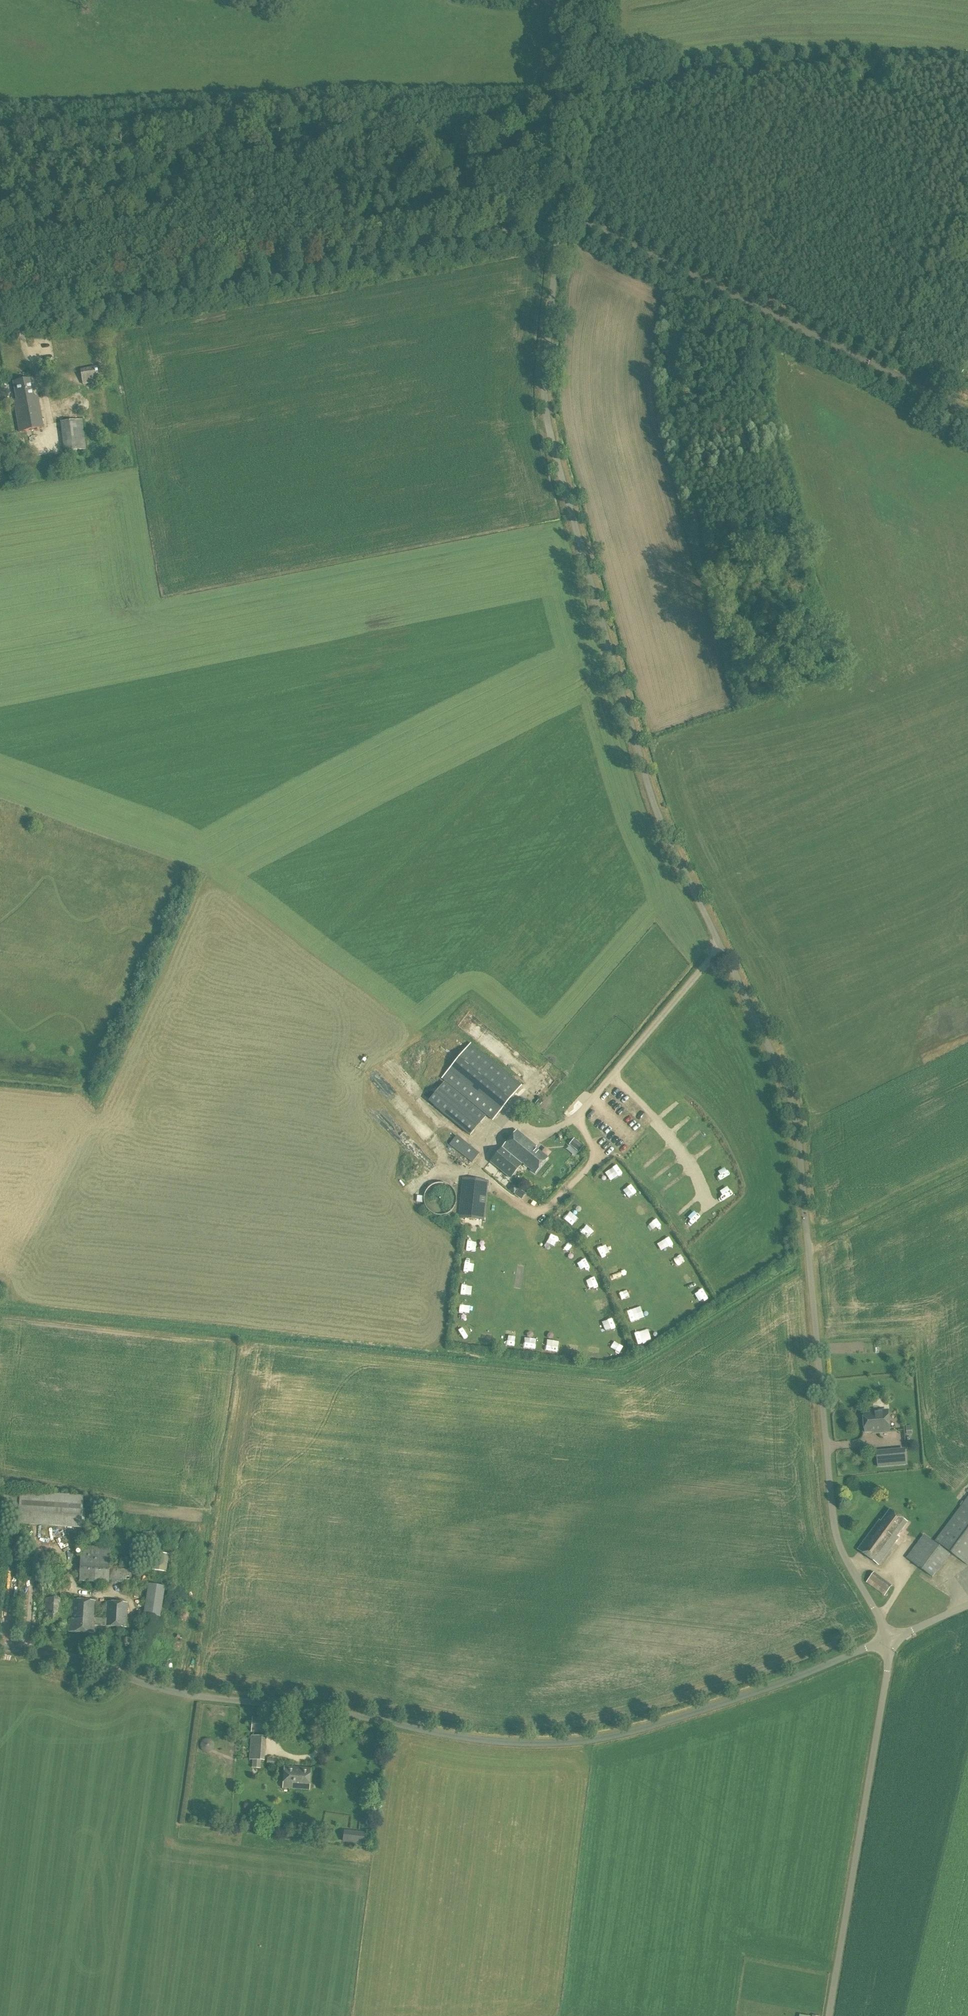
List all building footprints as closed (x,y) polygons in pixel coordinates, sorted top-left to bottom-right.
[(103,377),(101,367),(97,367),(80,370),(83,385),(100,382),(99,378),(103,377)] [(32,398),(29,380),(12,383),(16,401),(13,402),(18,432),(43,428),(37,397),(32,398)] [(64,452),(86,449),(82,420),(60,422),(64,452)] [(489,1047),(495,1052),(506,1039),(500,1034),(489,1047)] [(492,1120),(520,1086),(469,1044),(441,1078),(492,1120)] [(389,1068),(396,1062),(393,1058),(386,1064),(389,1068)] [(469,1135),(484,1117),(443,1083),(427,1101),(469,1135)] [(387,1108),(376,1119),(380,1122),(390,1111),(387,1108)] [(535,1147),(516,1131),(515,1132),(502,1147),(522,1164),(534,1174),(547,1159),(534,1148),(535,1147)] [(454,1148),(461,1139),(456,1136),(449,1144),(454,1148)] [(578,1153),(584,1146),(574,1138),(569,1145),(578,1153)] [(490,1162),(490,1163),(510,1179),(520,1166),(522,1164),(502,1147),(500,1150),(490,1162)] [(479,1154),(474,1150),(467,1159),(472,1162),(479,1154)] [(484,1221),(489,1181),(462,1178),(457,1218),(484,1221)] [(439,1216),(442,1215),(444,1215),(447,1214),(449,1212),(451,1211),(453,1209),(454,1207),(455,1204),(455,1202),(456,1199),(455,1197),(455,1194),(454,1192),(453,1190),(451,1188),(449,1186),(447,1185),(444,1184),(442,1183),(439,1183),(437,1183),(434,1184),(432,1185),(430,1186),(428,1188),(426,1190),(425,1192),(424,1194),(423,1197),(423,1199),(423,1202),(424,1204),(425,1207),(426,1209),(428,1211),(430,1212),(432,1214),(434,1215),(437,1215),(439,1216)] [(666,1200),(675,1193),(667,1183),(658,1190),(666,1200)] [(521,1200),(526,1194),(519,1189),(514,1195),(521,1200)] [(678,1219),(683,1216),(677,1207),(672,1210),(678,1219)] [(689,1238),(694,1237),(691,1226),(685,1228),(689,1238)] [(586,1227),(582,1232),(591,1239),(594,1234),(586,1227)] [(548,1242),(559,1245),(563,1235),(551,1231),(548,1242)] [(469,1240),(468,1249),(476,1250),(477,1241),(469,1240)] [(573,1240),(567,1247),(575,1255),(581,1248),(573,1240)] [(607,1243),(599,1248),(604,1256),(612,1251),(607,1243)] [(705,1243),(696,1248),(702,1258),(710,1253),(705,1243)] [(674,1256),(680,1267),(688,1262),(683,1251),(674,1256)] [(588,1257),(578,1262),(582,1271),(592,1267),(588,1257)] [(588,1279),(593,1290),(601,1285),(596,1275),(588,1279)] [(474,1295),(474,1284),(463,1284),(463,1295),(474,1295)] [(593,1300),(596,1311),(610,1307),(607,1296),(593,1300)] [(634,1321),(642,1317),(638,1310),(630,1313),(634,1321)] [(609,1328),(618,1325),(615,1318),(607,1320),(609,1328)] [(653,1337),(650,1329),(638,1332),(640,1341),(653,1337)] [(484,1332),(485,1344),(494,1343),(493,1332),(484,1332)] [(509,1332),(509,1346),(518,1346),(518,1333),(509,1332)] [(528,1336),(527,1347),(538,1347),(538,1336),(528,1336)] [(560,1351),(560,1340),(548,1340),(548,1351),(560,1351)] [(613,1349),(623,1351),(625,1342),(616,1340),(613,1349)] [(601,1357),(601,1346),(591,1346),(591,1357),(601,1357)] [(889,1432),(887,1411),(878,1411),(878,1413),(863,1414),(865,1432),(878,1431),(878,1433),(889,1432)] [(878,1468),(907,1465),(905,1448),(876,1451),(878,1468)] [(83,1498),(0,1493),(0,1506),(18,1508),(17,1525),(81,1529),(83,1498)] [(935,1541),(967,1566),(967,1496),(935,1541)] [(907,1523),(890,1510),(881,1522),(879,1520),(858,1549),(879,1565),(899,1537),(897,1536),(907,1523)] [(933,1578),(950,1554),(924,1535),(907,1558),(933,1578)] [(109,1564),(110,1548),(80,1546),(79,1581),(108,1583),(131,1583),(131,1564),(109,1564)] [(167,1572),(169,1555),(154,1552),(151,1570),(167,1572)] [(884,1595),(892,1586),(874,1572),(867,1582),(884,1595)] [(161,1617),(165,1586),(148,1584),(144,1615),(161,1617)] [(61,1619),(62,1599),(46,1599),(45,1618),(61,1619)] [(93,1625),(94,1618),(95,1602),(72,1600),(70,1620),(68,1620),(68,1632),(92,1633),(93,1625)] [(94,1618),(93,1625),(125,1627),(126,1604),(106,1603),(105,1619),(94,1618)] [(265,1733),(266,1718),(252,1717),(251,1732),(265,1733)] [(263,1759),(264,1736),(252,1736),(251,1759),(252,1759),(252,1768),(260,1769),(261,1759),(263,1759)] [(308,1790),(310,1769),(283,1767),(282,1788),(308,1790)] [(365,1832),(351,1831),(350,1842),(363,1844),(365,1832)]
